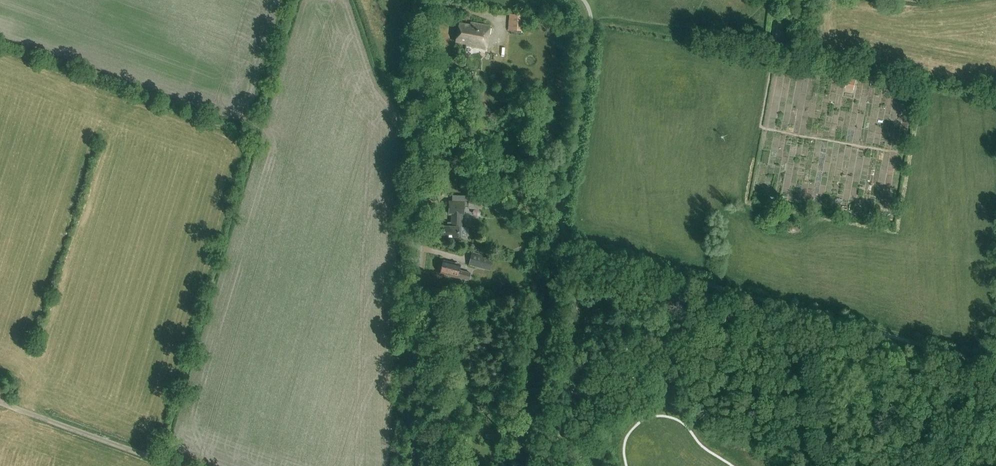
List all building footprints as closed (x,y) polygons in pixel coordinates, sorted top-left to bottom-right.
[(524,31),(525,15),(509,14),(508,30),(524,31)] [(485,50),(489,26),(473,24),(473,26),(458,24),(455,43),(465,44),(465,46),(485,50)] [(854,90),(855,81),(846,79),(845,89),(854,90)] [(442,226),(442,237),(460,238),(465,238),(466,228),(460,228),(461,214),(463,214),(463,206),(467,206),(467,196),(454,195),(454,203),(448,203),(448,214),(451,214),(450,223),(449,223),(449,226),(442,226)] [(482,197),(468,196),(467,209),(481,209),(482,197)] [(493,257),(471,252),(468,265),(489,271),(493,257)] [(440,272),(439,274),(456,278),(456,277),(468,280),(469,273),(458,270),(459,265),(457,265),(456,263),(454,264),(444,261),(443,265),(442,265),(441,266),(439,268),(439,270),(440,272)]
